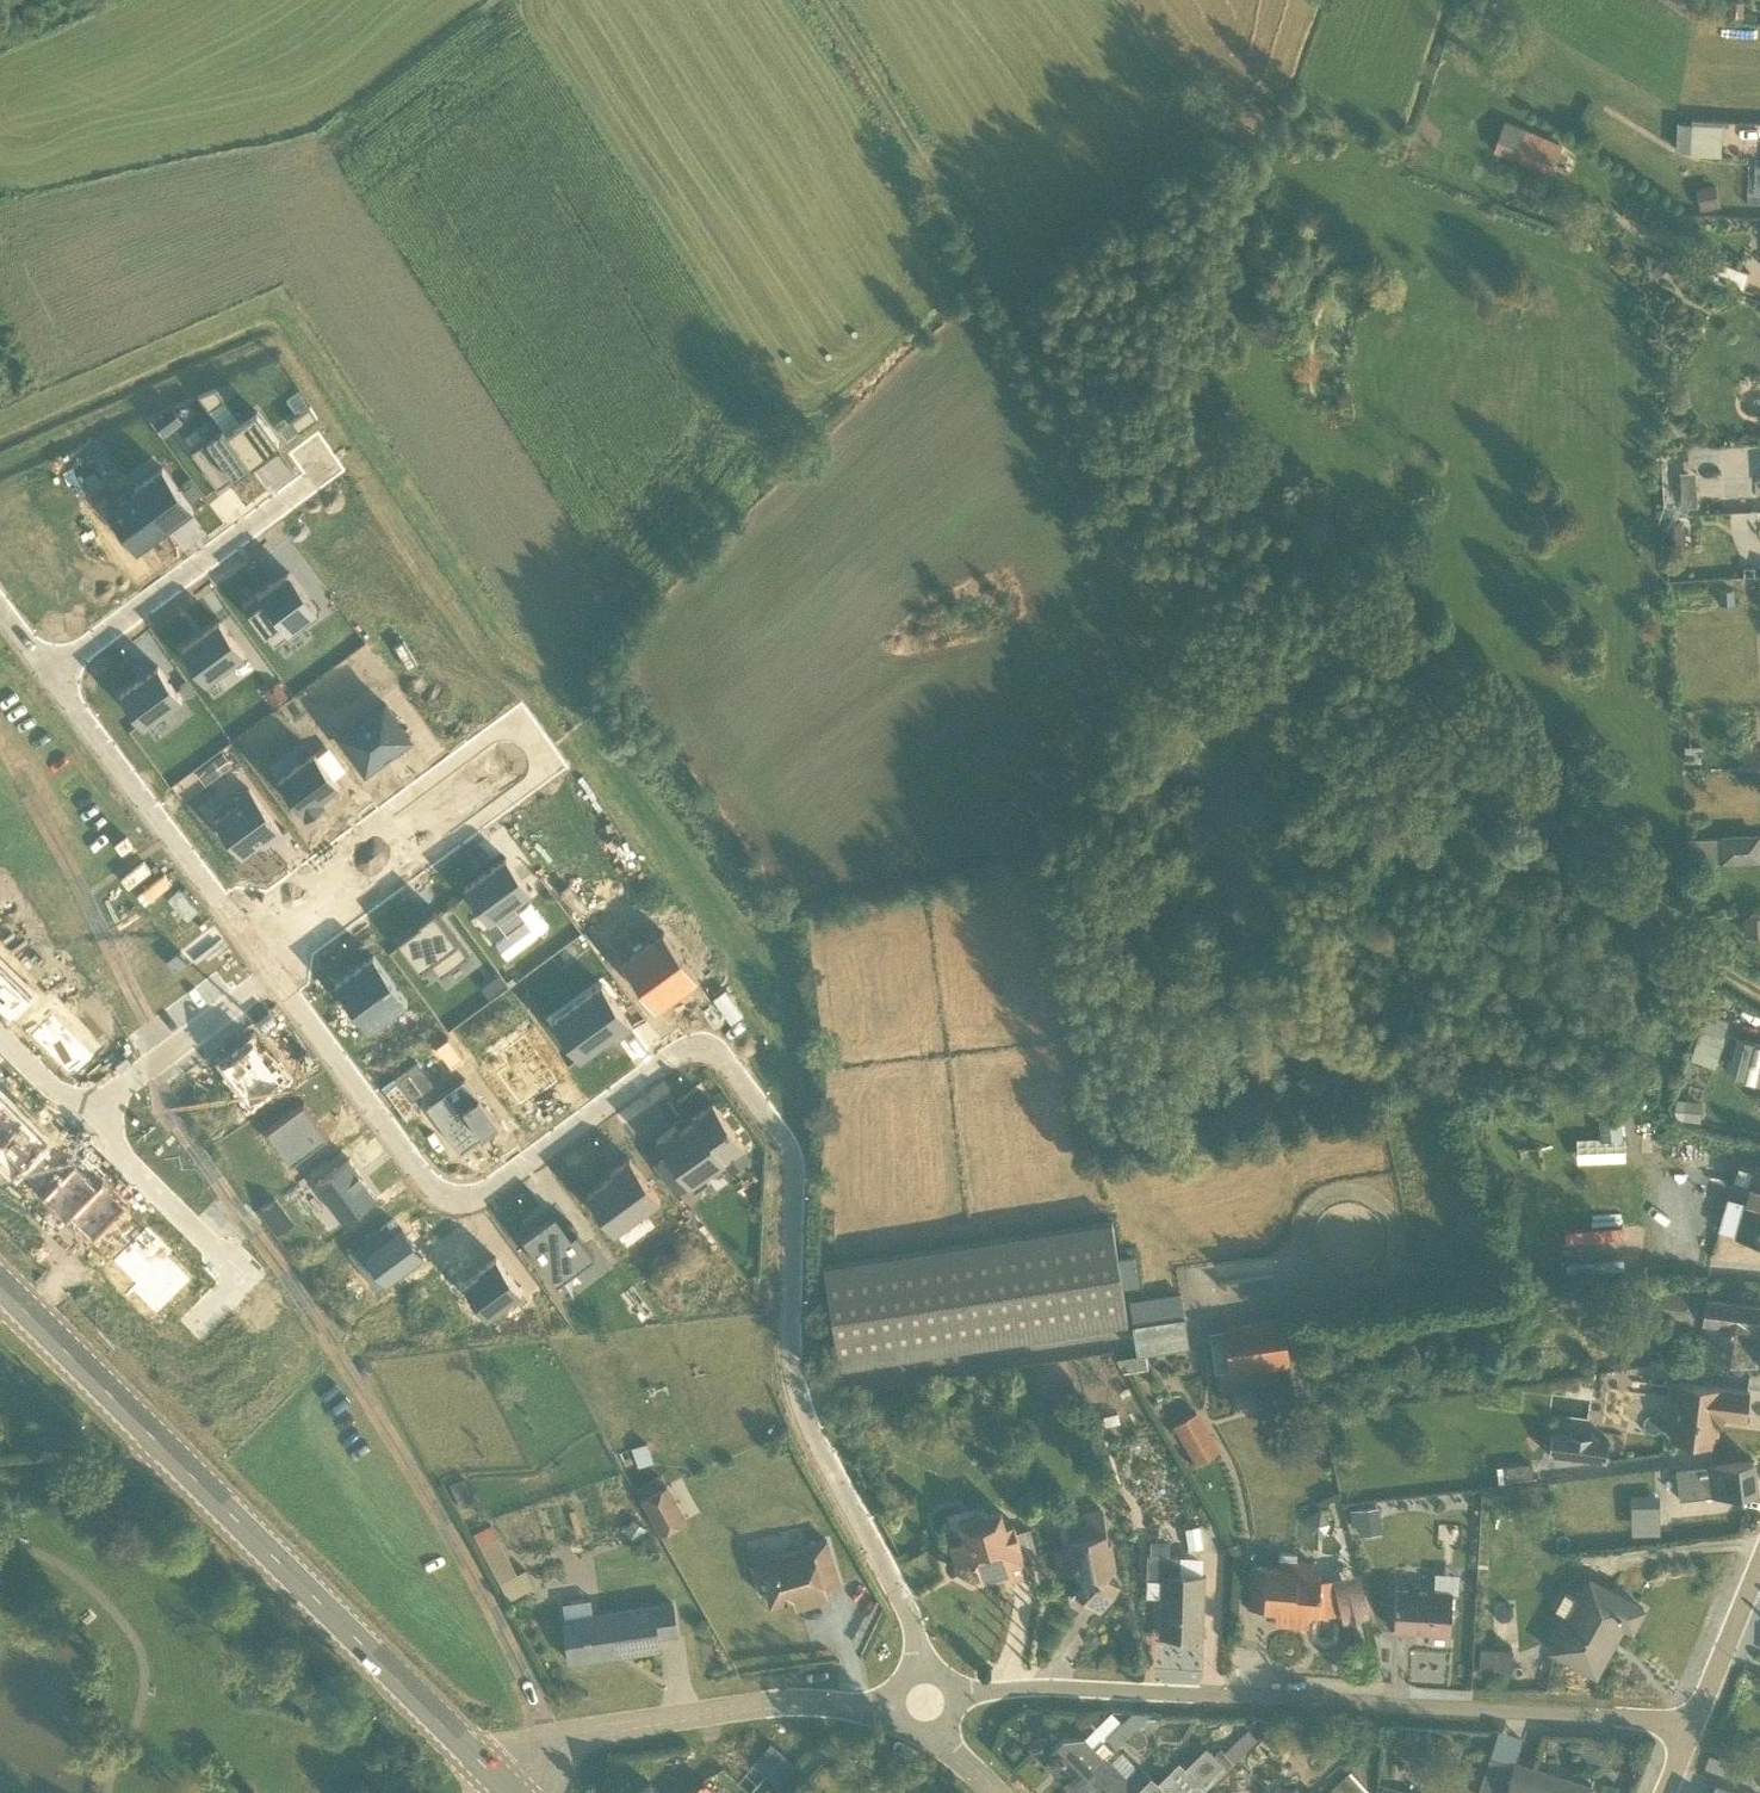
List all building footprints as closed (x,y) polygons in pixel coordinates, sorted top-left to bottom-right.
[(1727,1),(1726,20),(1735,20),(1735,15),(1741,15),(1742,1),(1727,1)] [(1689,154),(1719,155),(1720,125),(1675,123),(1674,151),(1689,152),(1689,154)] [(1569,149),(1511,126),(1499,154),(1558,177),(1569,149)] [(1695,188),(1699,210),(1718,206),(1713,184),(1695,188)] [(1746,272),(1710,259),(1704,275),(1740,289),(1746,272)] [(256,410),(225,432),(250,466),(281,443),(256,410)] [(234,477),(250,466),(225,432),(222,428),(191,451),(217,487),(233,475),(234,477)] [(162,466),(135,487),(166,528),(193,508),(162,466)] [(1695,470),(1678,471),(1680,503),(1697,503),(1695,470)] [(137,550),(166,528),(135,487),(106,507),(137,550)] [(242,603),(274,645),(319,611),(289,571),(273,584),(271,581),(242,603)] [(243,653),(219,620),(181,649),(205,682),(243,653)] [(158,665),(119,694),(143,726),(182,698),(158,665)] [(393,750),(410,737),(384,702),(340,735),(365,770),(382,757),(384,759),(394,751),(393,750)] [(1684,747),(1684,762),(1700,761),(1699,747),(1684,747)] [(314,753),(277,780),(305,817),(325,803),(322,799),(339,786),(314,753)] [(268,845),(283,834),(249,788),(234,798),(237,804),(213,821),(240,858),(264,840),(268,845)] [(1724,845),(1726,868),(1759,866),(1759,842),(1724,845)] [(531,893),(506,859),(463,890),(489,924),(531,893)] [(434,911),(396,939),(419,971),(429,964),(439,978),(468,957),(434,911)] [(1742,920),(1743,938),(1759,937),(1759,919),(1742,920)] [(656,1009),(697,978),(663,932),(621,963),(656,1009)] [(373,957),(334,985),(368,1031),(406,1003),(373,957)] [(11,1017),(31,996),(0,966),(0,1006),(11,1017)] [(601,984),(551,1020),(579,1059),(613,1034),(616,1038),(632,1026),(601,984)] [(51,1017),(31,1037),(72,1077),(92,1057),(51,1017)] [(1724,1038),(1700,1030),(1689,1060),(1713,1069),(1724,1038)] [(235,1082),(249,1102),(286,1075),(272,1057),(267,1060),(253,1040),(216,1067),(229,1086),(235,1082)] [(1743,1040),(1733,1079),(1759,1086),(1759,1044),(1743,1040)] [(459,1154),(498,1125),(464,1079),(425,1107),(459,1154)] [(0,1093),(0,1139),(23,1115),(0,1093)] [(1700,1103),(1675,1101),(1672,1111),(1675,1118),(1682,1121),(1699,1122),(1700,1103)] [(266,1130),(291,1163),(328,1136),(303,1103),(266,1130)] [(674,1125),(656,1138),(694,1192),(709,1182),(704,1174),(722,1162),(729,1172),(749,1158),(742,1148),(743,1146),(712,1103),(691,1118),(693,1121),(679,1131),(674,1125)] [(1597,1116),(1600,1142),(1621,1140),(1618,1114),(1597,1116)] [(13,1173),(46,1139),(23,1115),(0,1139),(0,1160),(13,1173)] [(659,1201),(629,1159),(579,1195),(609,1236),(659,1201)] [(375,1199),(348,1160),(314,1185),(342,1223),(375,1199)] [(97,1188),(74,1166),(40,1200),(63,1222),(97,1188)] [(1734,1236),(1759,1243),(1759,1169),(1753,1167),(1734,1236)] [(70,1219),(93,1242),(127,1208),(102,1183),(97,1188),(63,1222),(65,1224),(70,1219)] [(550,1217),(522,1238),(556,1284),(594,1255),(570,1223),(560,1231),(550,1217)] [(833,1340),(819,1342),(822,1358),(822,1360),(836,1357),(838,1372),(840,1372),(1127,1326),(1121,1289),(1122,1289),(1136,1287),(1137,1287),(1132,1257),(1132,1256),(1116,1258),(1111,1222),(824,1267),(822,1267),(833,1340)] [(171,1252),(147,1228),(113,1262),(135,1284),(130,1289),(133,1292),(167,1257),(171,1252)] [(391,1282),(422,1259),(401,1230),(371,1253),(391,1282)] [(133,1292),(156,1314),(189,1280),(167,1257),(133,1292)] [(1274,1257),(1214,1267),(1217,1286),(1277,1276),(1274,1257)] [(486,1318),(521,1292),(495,1258),(477,1271),(479,1274),(462,1286),(486,1318)] [(1129,1304),(1136,1354),(1188,1345),(1180,1296),(1129,1304)] [(1694,1302),(1655,1298),(1652,1319),(1691,1323),(1694,1302)] [(1704,1299),(1700,1324),(1705,1324),(1701,1357),(1754,1364),(1759,1329),(1759,1306),(1704,1299)] [(1223,1331),(1209,1333),(1215,1373),(1229,1371),(1230,1374),(1289,1366),(1294,1402),(1317,1399),(1299,1321),(1283,1323),(1282,1317),(1223,1326),(1223,1331)] [(1122,1372),(1146,1368),(1144,1353),(1114,1357),(1122,1372)] [(1677,1383),(1670,1439),(1712,1445),(1712,1442),(1715,1439),(1716,1431),(1714,1427),(1714,1424),(1724,1416),(1745,1419),(1748,1392),(1677,1383)] [(1219,1451),(1196,1413),(1173,1427),(1196,1465),(1219,1451)] [(652,1462),(646,1444),(631,1449),(638,1468),(652,1462)] [(1752,1461),(1675,1471),(1678,1500),(1755,1492),(1752,1461)] [(1532,1480),(1531,1464),(1484,1469),(1485,1484),(1532,1480)] [(660,1474),(635,1488),(641,1499),(640,1499),(660,1535),(686,1521),(667,1486),(666,1486),(660,1474)] [(474,1504),(463,1479),(449,1486),(460,1510),(474,1504)] [(1532,1516),(1546,1515),(1544,1486),(1516,1489),(1517,1500),(1530,1499),(1532,1516)] [(1657,1496),(1630,1497),(1632,1534),(1658,1533),(1657,1496)] [(971,1518),(957,1522),(962,1541),(948,1545),(954,1567),(970,1563),(976,1567),(981,1582),(1008,1575),(1010,1582),(1027,1577),(1011,1525),(1005,1526),(1001,1510),(988,1514),(978,1508),(971,1518)] [(1101,1508),(1081,1511),(1083,1522),(1065,1526),(1068,1547),(1051,1550),(1051,1551),(1058,1576),(1071,1573),(1082,1582),(1074,1593),(1100,1611),(1118,1585),(1107,1576),(1115,1564),(1111,1540),(1107,1540),(1101,1508)] [(1329,1524),(1320,1509),(1306,1515),(1305,1525),(1309,1533),(1316,1536),(1323,1536),(1329,1524)] [(632,1519),(623,1531),(636,1541),(645,1529),(632,1519)] [(489,1525),(472,1534),(507,1601),(534,1588),(525,1570),(516,1575),(489,1525)] [(749,1563),(758,1591),(765,1589),(770,1605),(792,1598),(796,1609),(827,1600),(823,1588),(839,1583),(827,1541),(749,1563)] [(1169,1543),(1150,1542),(1149,1556),(1147,1556),(1145,1599),(1161,1600),(1160,1637),(1200,1638),(1202,1576),(1200,1575),(1201,1558),(1169,1557),(1169,1543)] [(1251,1567),(1248,1609),(1286,1611),(1285,1625),(1307,1627),(1308,1613),(1338,1615),(1339,1605),(1343,1622),(1368,1616),(1358,1574),(1332,1579),(1311,1575),(1311,1562),(1295,1561),(1296,1556),(1279,1555),(1277,1568),(1251,1567)] [(1412,1592),(1396,1591),(1393,1632),(1428,1634),(1428,1643),(1448,1645),(1452,1594),(1456,1594),(1458,1575),(1434,1573),(1433,1589),(1412,1588),(1412,1592)] [(1631,1632),(1643,1611),(1587,1579),(1575,1600),(1563,1593),(1554,1610),(1568,1618),(1550,1652),(1596,1677),(1624,1628),(1631,1632)] [(562,1604),(569,1663),(658,1650),(656,1637),(676,1634),(671,1602),(592,1614),(590,1601),(562,1604)] [(1512,1650),(1479,1648),(1478,1672),(1510,1674),(1512,1650)] [(1031,1750),(1071,1791),(1112,1752),(1102,1741),(1105,1738),(1116,1748),(1144,1720),(1144,1718),(1148,1718),(1151,1714),(1130,1713),(1120,1723),(1110,1713),(1083,1739),(1062,1739),(1053,1747),(1043,1738),(1039,1738),(1031,1746),(1031,1750)] [(1157,1725),(1157,1719),(1144,1718),(1144,1720),(1129,1736),(1129,1743),(1135,1748),(1141,1747),(1146,1742),(1144,1729),(1149,1725),(1157,1725)] [(741,1775),(755,1789),(777,1766),(775,1764),(783,1755),(775,1747),(766,1756),(763,1752),(741,1775)] [(1233,1763),(1242,1754),(1235,1747),(1226,1756),(1219,1750),(1212,1756),(1205,1749),(1185,1769),(1178,1763),(1157,1783),(1139,1765),(1135,1768),(1120,1753),(1111,1761),(1106,1758),(1071,1791),(1073,1792),(1151,1792),(1158,1786),(1165,1792),(1202,1792),(1233,1763)] [(1489,1758),(1478,1792),(1588,1792),(1590,1788),(1514,1764),(1514,1765),(1489,1758)] [(703,1782),(692,1792),(714,1792),(703,1782)]
